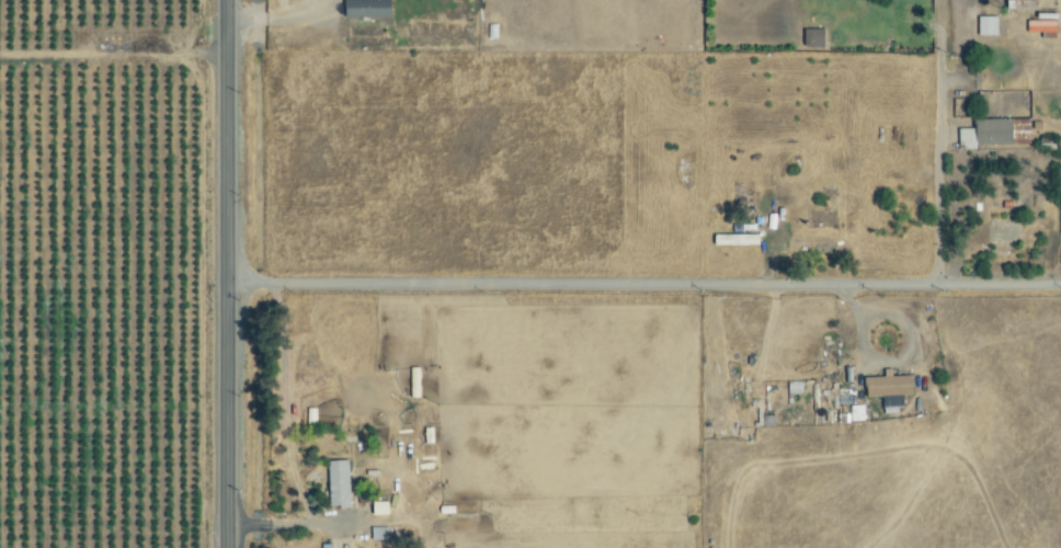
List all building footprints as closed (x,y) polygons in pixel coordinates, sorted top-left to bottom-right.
[(393,0),(347,0),(348,17),(394,16),(393,0)] [(806,48),(828,47),(827,29),(805,29),(806,48)] [(1029,118),(971,120),(971,129),(957,129),(957,147),(1029,145),(1029,118)] [(867,378),(868,398),(886,397),(886,414),(905,414),(904,396),(916,396),(915,375),(891,376),(891,377),(867,378)] [(864,405),(851,405),(851,421),(865,421),(864,405)] [(332,508),(352,507),(351,460),(330,461),(332,508)] [(373,541),(388,540),(388,527),(372,527),(373,541)]
